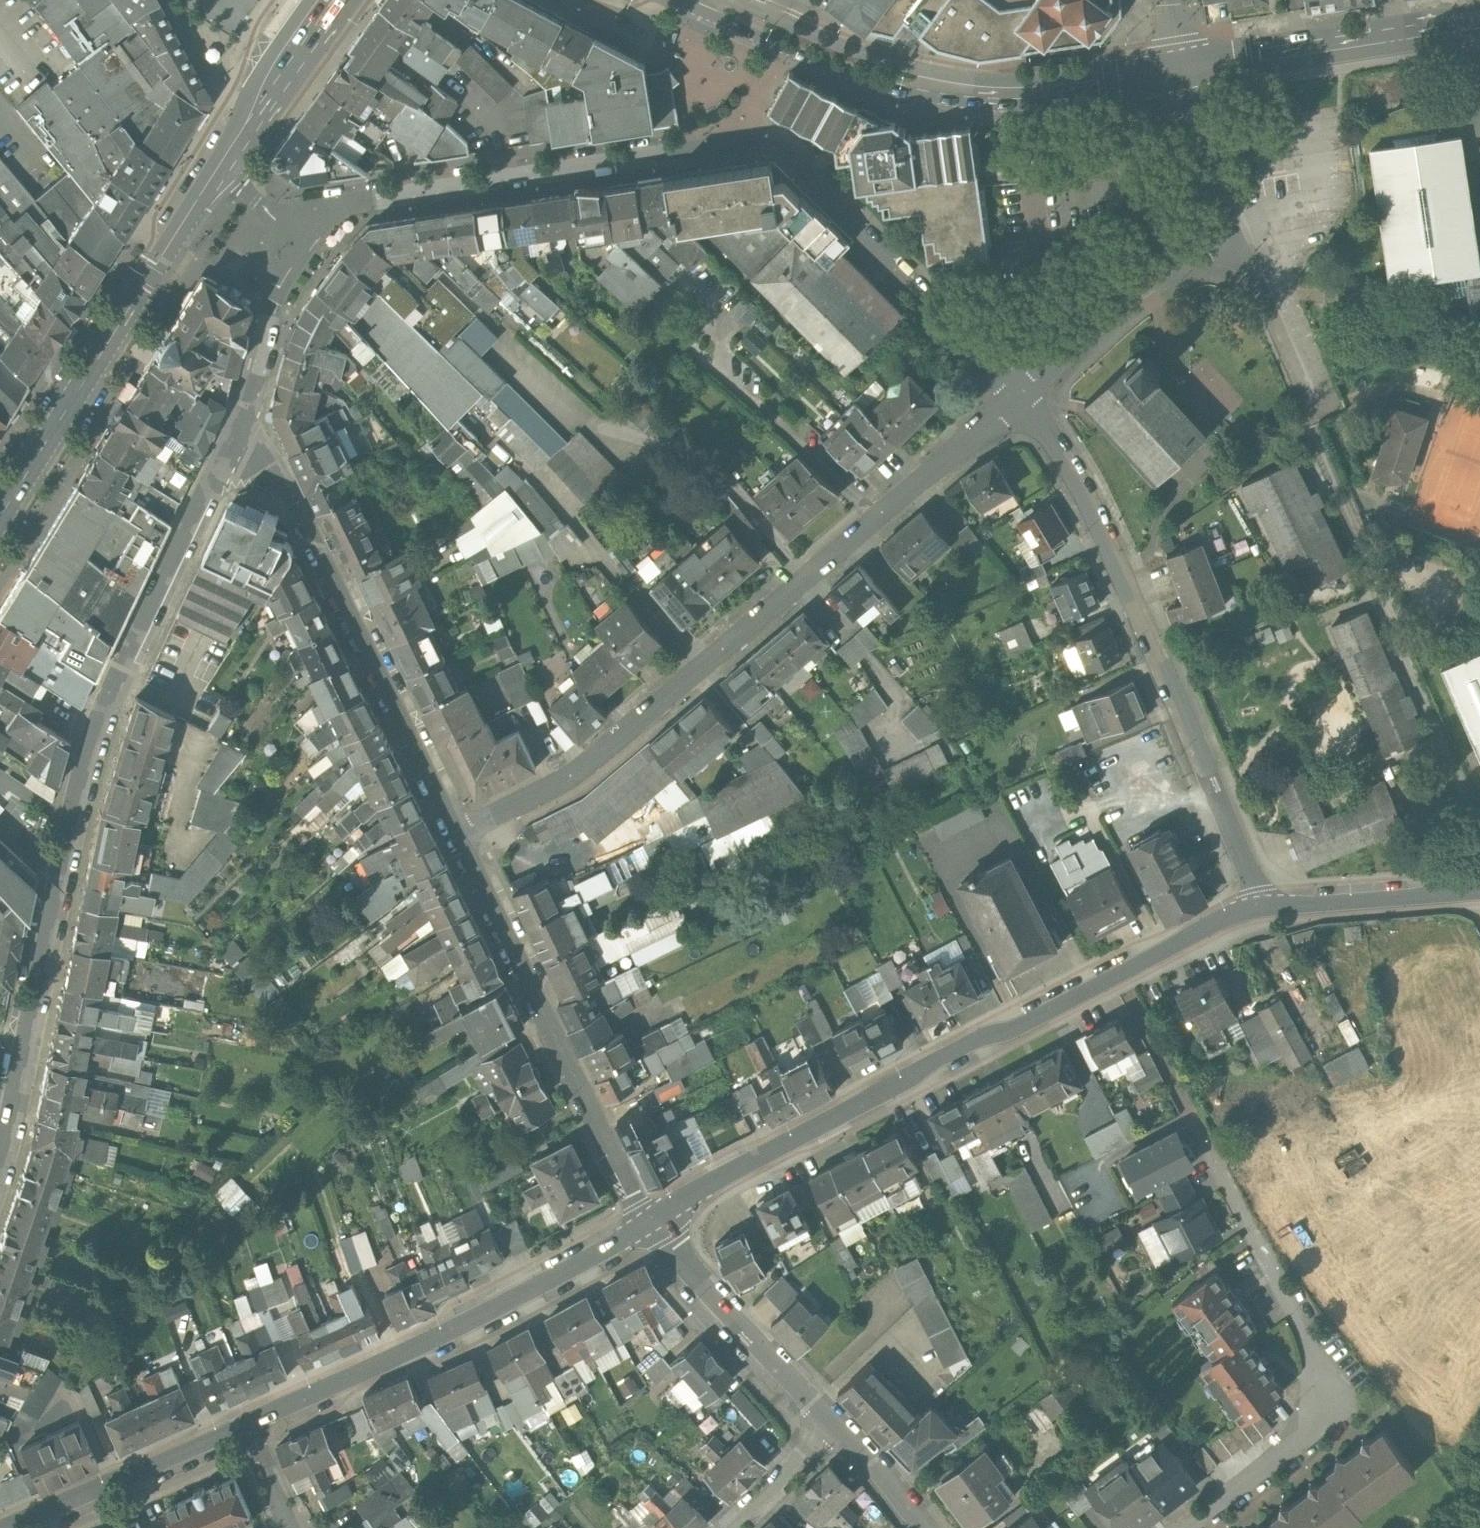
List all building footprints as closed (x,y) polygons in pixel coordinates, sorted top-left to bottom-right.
[(34,5),(79,66),(105,100),(125,128),(128,123),(127,120),(149,87),(130,62),(135,58),(129,50),(146,37),(144,34),(116,0),(39,0),(34,5)] [(144,34),(146,37),(171,71),(163,76),(173,91),(202,109),(203,108),(209,99),(176,39),(156,0),(116,0),(144,34)] [(382,4),(415,27),(414,29),(419,33),(454,58),(455,57),(463,47),(432,24),(433,22),(425,15),(436,0),(385,0),(382,4)] [(478,31),(436,0),(425,15),(433,22),(432,24),(463,47),(469,41),(478,31)] [(436,0),(478,31),(482,25),(495,0),(436,0)] [(527,0),(495,0),(482,25),(519,45),(512,58),(530,73),(543,63),(544,59),(564,20),(527,0)] [(867,28),(888,0),(830,0),(867,28)] [(867,28),(892,33),(901,21),(912,30),(914,32),(939,0),(888,0),(867,28)] [(1118,19),(1092,0),(1023,0),(1019,6),(999,8),(989,0),(939,0),(914,32),(929,44),(973,57),(1103,40),(1118,19)] [(1118,19),(1122,13),(1121,0),(1092,0),(1118,19)] [(1307,10),(1341,5),(1340,0),(1306,0),(1307,10)] [(415,27),(382,4),(343,58),(344,59),(392,92),(410,99),(421,104),(444,124),(459,103),(435,86),(431,91),(425,86),(422,90),(412,83),(420,70),(400,56),(393,66),(408,77),(407,79),(388,65),(402,46),(414,29),(415,27)] [(595,37),(564,20),(544,59),(576,76),(595,37)] [(449,64),(415,38),(419,33),(414,29),(402,46),(407,49),(409,55),(439,77),(449,64)] [(454,58),(419,33),(415,38),(449,64),(450,64),(454,58)] [(171,71),(146,37),(129,50),(135,58),(130,62),(149,87),(127,120),(128,123),(125,128),(137,144),(166,163),(202,109),(173,91),(163,76),(171,71)] [(645,63),(595,37),(576,76),(588,83),(595,134),(677,121),(669,71),(646,75),(644,65),(645,63)] [(514,86),(469,41),(463,47),(455,57),(499,101),(514,86)] [(392,92),(344,59),(340,64),(340,66),(327,85),(367,113),(370,115),(379,103),(397,116),(410,99),(392,92)] [(79,66),(51,87),(69,108),(75,115),(84,108),(88,114),(90,112),(105,100),(79,66)] [(971,126),(911,135),(895,123),(879,124),(878,120),(877,114),(865,107),(857,109),(790,72),(769,111),(835,148),(837,163),(852,161),(856,190),(865,189),(867,199),(873,198),(873,203),(878,202),(879,208),(882,207),(884,217),(920,212),(924,242),(925,242),(934,241),(936,251),(940,250),(941,255),(945,254),(946,259),(957,258),(958,266),(958,267),(990,263),(988,247),(993,246),(984,186),(979,187),(977,172),(971,126)] [(588,83),(576,76),(574,80),(563,83),(565,99),(549,101),(555,140),(595,134),(588,83)] [(367,113),(327,85),(299,123),(332,147),(333,144),(345,127),(353,133),(367,113)] [(548,88),(525,97),(530,144),(555,140),(549,101),(548,88)] [(1362,125),(1364,140),(1365,151),(1373,150),(1393,282),(1429,277),(1479,269),(1479,258),(1462,136),(1479,134),(1479,91),(1458,95),(1460,110),(1362,125)] [(433,160),(470,154),(468,145),(444,124),(421,104),(410,99),(397,116),(379,103),(370,115),(408,142),(433,160)] [(125,128),(105,100),(90,112),(105,136),(109,133),(123,155),(109,175),(145,198),(166,163),(137,144),(125,128)] [(75,115),(69,108),(37,134),(67,171),(92,202),(109,175),(104,167),(93,139),(75,115)] [(332,147),(299,123),(277,153),(278,163),(302,180),(368,170),(333,144),(332,147)] [(982,172),(975,126),(971,126),(977,172),(982,172)] [(353,133),(345,127),(333,144),(368,170),(395,166),(394,160),(373,146),(374,145),(368,141),(367,142),(353,133)] [(433,160),(408,142),(405,147),(408,164),(433,160)] [(0,157),(0,204),(26,235),(38,224),(55,244),(61,234),(33,198),(33,197),(0,157)] [(762,165),(666,179),(671,215),(679,223),(695,220),(696,225),(701,224),(730,253),(739,243),(752,255),(785,220),(782,218),(801,197),(785,181),(774,183),(772,168),(763,170),(762,165)] [(92,202),(67,171),(33,197),(33,198),(61,234),(65,239),(101,267),(120,237),(92,202)] [(145,198),(109,175),(92,202),(120,237),(145,198)] [(666,179),(637,184),(643,219),(660,217),(671,215),(666,179)] [(637,184),(608,188),(613,225),(643,219),(637,184)] [(602,188),(580,186),(581,192),(571,194),(576,229),(579,247),(618,241),(615,239),(613,225),(608,188),(602,189),(602,188)] [(571,194),(533,200),(539,235),(537,235),(541,251),(552,248),(550,233),(576,229),(571,194)] [(850,243),(803,195),(801,197),(782,218),(785,220),(752,255),(739,243),(730,253),(755,278),(754,279),(756,280),(757,280),(769,293),(771,295),(783,307),(785,310),(786,309),(798,321),(797,322),(799,324),(800,323),(812,335),(811,336),(813,338),(814,337),(826,349),(825,350),(827,352),(828,351),(845,368),(844,369),(846,371),(903,314),(841,252),(850,243)] [(533,200),(504,204),(511,256),(528,274),(536,266),(525,255),(522,237),(537,235),(539,235),(533,200)] [(35,287),(36,286),(50,263),(26,235),(0,204),(0,249),(35,287)] [(504,204),(475,208),(480,244),(496,241),(499,257),(519,282),(528,274),(511,256),(504,204)] [(475,208),(446,213),(451,248),(463,246),(480,244),(475,208)] [(446,213),(417,217),(427,252),(443,249),(444,256),(459,272),(466,263),(451,248),(446,213)] [(664,242),(691,268),(708,251),(679,223),(671,215),(660,217),(661,223),(672,234),(664,242)] [(366,231),(391,257),(417,254),(427,252),(417,217),(373,224),(366,231)] [(643,219),(613,225),(615,239),(618,241),(618,242),(661,283),(680,264),(660,244),(663,241),(644,223),(643,219)] [(101,267),(65,239),(61,234),(55,244),(38,224),(26,235),(50,263),(84,294),(101,267)] [(391,257),(366,231),(344,254),(373,281),(391,299),(397,305),(409,293),(393,278),(391,280),(381,270),(392,258),(391,257)] [(934,241),(925,242),(928,267),(942,265),(943,269),(958,266),(957,258),(946,259),(945,254),(941,255),(940,250),(936,251),(934,241)] [(661,283),(618,242),(609,253),(617,260),(601,278),(636,309),(661,283)] [(490,270),(463,246),(451,248),(466,263),(482,279),(490,270)] [(552,248),(541,251),(549,274),(559,270),(561,275),(566,273),(557,247),(552,248)] [(0,249),(0,295),(0,296),(50,349),(67,322),(36,286),(35,287),(0,249)] [(427,252),(417,254),(415,266),(429,278),(441,265),(427,252)] [(373,281),(344,254),(319,287),(350,311),(373,281)] [(401,266),(392,258),(381,270),(391,280),(393,278),(409,293),(397,305),(416,323),(416,324),(440,347),(473,313),(437,279),(429,288),(403,264),(401,266)] [(84,294),(50,263),(36,286),(67,322),(84,294)] [(482,279),(466,263),(459,272),(470,285),(474,288),(482,279)] [(536,266),(528,274),(531,278),(540,270),(536,266)] [(1429,277),(1433,305),(1445,303),(1446,310),(1479,305),(1479,269),(1429,277)] [(528,274),(519,282),(522,286),(531,278),(528,274)] [(247,304),(204,278),(200,279),(170,330),(208,352),(235,360),(243,329),(242,329),(248,310),(247,304)] [(562,306),(531,278),(522,286),(516,292),(548,320),(562,306)] [(319,287),(317,289),(308,303),(300,318),(330,333),(335,322),(342,324),(346,328),(345,335),(354,345),(356,344),(365,335),(360,329),(347,316),(350,311),(319,287)] [(0,296),(0,318),(13,332),(9,336),(10,337),(6,342),(0,351),(0,355),(27,382),(50,349),(0,296)] [(397,305),(391,299),(360,329),(365,335),(378,348),(450,426),(459,417),(485,390),(440,347),(416,324),(416,323),(397,305)] [(755,304),(740,319),(748,326),(762,311),(755,304)] [(330,333),(300,318),(292,336),(287,351),(336,364),(360,394),(373,383),(347,352),(324,344),(330,333)] [(170,330),(169,329),(152,357),(152,358),(148,364),(193,392),(204,398),(209,391),(223,402),(235,360),(208,352),(170,330)] [(780,354),(781,354),(753,330),(744,340),(776,367),(784,358),(780,354)] [(365,335),(356,344),(369,356),(378,348),(365,335)] [(336,364),(287,351),(280,377),(318,387),(319,382),(313,381),(315,374),(333,378),(336,364)] [(5,420),(28,383),(27,382),(0,355),(0,415),(5,420)] [(1147,358),(1144,355),(1142,357),(1134,355),(1130,357),(1129,359),(1128,360),(1127,365),(1085,403),(1089,408),(1088,409),(1091,413),(1091,412),(1098,419),(1097,420),(1100,423),(1102,421),(1106,426),(1107,426),(1141,463),(1152,475),(1152,476),(1157,481),(1176,463),(1179,462),(1182,460),(1184,458),(1187,455),(1188,452),(1207,435),(1192,418),(1156,381),(1162,375),(1159,372),(1161,371),(1157,367),(1157,368),(1151,361),(1152,361),(1148,357),(1147,358)] [(148,364),(125,402),(165,427),(174,432),(180,423),(173,418),(184,401),(186,403),(193,392),(148,364)] [(910,374),(903,381),(898,381),(893,384),(890,389),(890,394),(870,414),(898,442),(938,403),(910,374)] [(350,423),(356,420),(345,400),(322,389),(318,387),(280,377),(272,406),(271,406),(272,415),(273,415),(291,452),(335,430),(350,423)] [(204,398),(193,392),(186,403),(184,401),(173,418),(180,423),(174,432),(201,450),(224,404),(223,403),(223,402),(209,391),(204,398)] [(1420,404),(1398,397),(1395,406),(1417,413),(1420,404)] [(870,414),(857,401),(842,417),(846,420),(883,457),(898,442),(870,414)] [(165,427),(125,402),(111,425),(151,450),(165,427)] [(1395,406),(1373,477),(1387,482),(1401,479),(1423,415),(1417,413),(1395,406)] [(356,420),(350,423),(367,458),(399,443),(374,412),(356,420)] [(479,437),(459,417),(450,426),(476,453),(483,446),(479,437)] [(883,457),(846,420),(826,441),(861,475),(883,457)] [(111,425),(96,449),(123,466),(178,500),(190,475),(151,450),(111,425)] [(450,426),(436,439),(433,435),(428,439),(483,506),(508,487),(476,453),(450,426)] [(174,432),(165,427),(151,450),(190,475),(201,450),(174,432)] [(335,430),(291,452),(308,487),(349,467),(352,465),(335,430)] [(123,466),(96,449),(76,482),(103,498),(123,466)] [(838,492),(800,457),(779,475),(799,491),(817,511),(838,492)] [(993,458),(962,478),(981,508),(1012,489),(993,458)] [(1293,460),(1241,486),(1254,511),(1260,508),(1290,568),(1297,564),(1309,588),(1350,568),(1319,506),(1324,504),(1318,491),(1310,494),(1293,460)] [(178,500),(123,466),(103,498),(112,504),(127,514),(136,499),(168,521),(178,500)] [(349,467),(308,487),(320,512),(351,497),(343,481),(354,475),(349,467)] [(799,491),(779,475),(758,493),(793,532),(817,511),(799,491)] [(127,514),(112,504),(103,498),(76,482),(75,483),(76,483),(23,569),(111,640),(168,521),(136,499),(127,514)] [(483,506),(472,514),(489,544),(494,552),(513,543),(540,529),(508,487),(483,506)] [(351,497),(320,512),(345,562),(389,540),(364,490),(351,497)] [(1051,502),(1019,521),(1037,551),(1051,543),(1054,548),(1067,541),(1064,536),(1069,532),(1051,502)] [(229,505),(205,556),(206,556),(178,614),(227,638),(254,595),(264,599),(267,595),(291,558),(292,553),(292,549),(289,544),(285,541),(289,535),(274,528),(279,517),(267,511),(261,522),(229,505)] [(738,505),(725,517),(727,520),(728,520),(733,526),(743,537),(756,526),(738,505)] [(950,542),(923,510),(882,545),(910,578),(952,543),(950,542)] [(562,518),(543,528),(549,539),(567,525),(566,523),(562,518)] [(567,525),(549,539),(555,548),(560,556),(581,538),(568,522),(566,523),(567,525)] [(733,526),(702,553),(697,547),(682,560),(715,599),(762,558),(743,537),(733,526)] [(985,543),(970,526),(961,533),(976,551),(985,543)] [(540,529),(513,543),(523,564),(555,548),(549,539),(543,528),(540,529)] [(976,551),(961,533),(950,542),(952,543),(966,560),(976,551)] [(389,540),(345,562),(350,574),(357,571),(395,552),(389,540)] [(1201,542),(1167,556),(1185,602),(1167,609),(1174,625),(1226,604),(1201,542)] [(513,543),(494,552),(489,544),(469,555),(483,584),(523,564),(513,543)] [(395,552),(357,571),(373,604),(414,583),(419,580),(403,548),(395,552)] [(297,560),(292,557),(291,558),(267,595),(274,599),(281,614),(316,597),(300,562),(298,563),(297,560)] [(681,559),(652,585),(658,592),(686,625),(715,599),(682,560),(681,559)] [(647,577),(635,562),(624,570),(637,586),(647,577)] [(860,564),(831,588),(855,615),(868,603),(873,608),(879,602),(893,618),(901,610),(860,564)] [(23,569),(0,606),(0,616),(27,631),(25,634),(93,676),(111,640),(23,569)] [(1088,572),(1052,587),(1066,619),(1101,604),(1088,572)] [(414,583),(373,604),(392,643),(428,625),(433,623),(414,583)] [(316,597),(281,614),(283,619),(288,617),(291,624),(300,643),(331,628),(316,597)] [(627,600),(597,626),(610,642),(615,647),(634,669),(664,644),(627,600)] [(1391,669),(1366,610),(1331,625),(1344,654),(1345,653),(1362,693),(1361,694),(1388,756),(1424,740),(1393,669),(1391,669)] [(804,611),(779,632),(808,666),(816,659),(815,658),(826,649),(823,645),(829,639),(804,611)] [(281,614),(267,621),(273,633),(291,624),(288,617),(283,619),(281,614)] [(25,634),(27,631),(0,616),(0,657),(38,680),(79,706),(93,676),(25,634)] [(1026,618),(1002,629),(1012,653),(1037,643),(1026,618)] [(428,625),(392,643),(407,675),(444,658),(428,625)] [(1110,626),(1064,645),(1078,676),(1123,657),(1110,626)] [(331,628),(300,643),(313,670),(310,672),(312,677),(348,661),(331,628)] [(779,632),(749,658),(773,687),(792,670),(796,676),(808,666),(779,632)] [(856,634),(839,649),(854,665),(871,650),(856,634)] [(610,642),(575,672),(578,677),(581,681),(597,700),(634,669),(615,647),(610,642)] [(288,648),(284,651),(279,659),(284,662),(292,651),(288,648)] [(537,664),(546,683),(570,672),(560,653),(537,664)] [(1441,669),(1479,761),(1479,653),(1441,669)] [(1,675),(30,693),(38,680),(0,657),(0,676),(1,675)] [(444,658),(407,675),(423,708),(460,690),(444,658)] [(749,658),(723,679),(748,708),(773,687),(749,658)] [(348,661),(312,677),(323,700),(316,702),(295,721),(307,734),(331,711),(364,695),(348,661)] [(520,661),(499,672),(517,708),(527,702),(538,697),(520,661)] [(805,682),(812,696),(824,690),(817,676),(805,682)] [(581,681),(552,706),(557,711),(580,738),(580,739),(609,714),(597,700),(581,681)] [(1133,681),(1073,706),(1074,707),(1075,707),(1082,724),(1081,724),(1088,741),(1148,716),(1133,681)] [(4,684),(3,685),(0,683),(0,698),(16,707),(34,718),(41,707),(4,684)] [(460,690),(423,708),(441,744),(451,739),(484,723),(467,687),(460,690)] [(877,689),(857,702),(871,720),(890,706),(877,689)] [(364,695),(331,711),(307,734),(319,747),(339,736),(342,742),(378,724),(364,695)] [(538,697),(527,702),(537,724),(548,718),(538,697)] [(706,697),(683,716),(682,715),(672,723),(673,724),(652,742),(681,776),(734,730),(706,697)] [(0,698),(0,731),(1,732),(5,726),(16,707),(0,698)] [(175,718),(138,698),(124,735),(163,747),(175,718)] [(857,702),(846,710),(854,718),(847,723),(853,732),(843,739),(863,779),(883,770),(860,727),(871,720),(857,702)] [(920,706),(903,721),(919,738),(941,729),(920,706)] [(34,718),(16,707),(5,726),(36,747),(24,764),(34,771),(55,786),(56,786),(70,739),(34,718)] [(223,736),(235,717),(222,709),(210,727),(223,736)] [(772,735),(760,720),(750,728),(763,743),(772,735)] [(496,742),(487,722),(484,723),(451,739),(478,795),(536,767),(534,764),(525,744),(519,732),(496,742)] [(342,742),(334,745),(343,755),(317,778),(321,782),(328,789),(335,782),(357,761),(388,745),(378,724),(342,742)] [(560,724),(551,732),(566,750),(575,742),(560,724)] [(163,747),(124,735),(101,812),(138,819),(163,747)] [(223,738),(194,787),(199,788),(214,793),(249,751),(223,738)] [(584,798),(533,823),(539,835),(542,841),(554,834),(558,842),(585,829),(597,840),(655,792),(678,772),(652,742),(651,741),(584,798)] [(1081,743),(1058,753),(1063,764),(1086,755),(1081,743)] [(388,745),(357,761),(335,782),(344,791),(357,778),(363,775),(367,784),(399,768),(388,745)] [(926,750),(895,766),(904,787),(936,771),(926,750)] [(777,760),(700,798),(717,836),(805,794),(777,760)] [(895,766),(883,771),(894,792),(904,787),(895,766)] [(399,768),(367,784),(373,797),(366,800),(358,808),(367,817),(368,815),(378,806),(410,791),(399,768)] [(55,786),(34,771),(25,784),(52,802),(55,786)] [(1325,819),(1305,771),(1278,783),(1299,831),(1290,834),(1304,869),(1405,827),(1385,780),(1357,792),(1362,804),(1325,819)] [(321,782),(295,808),(304,817),(309,811),(323,797),(322,795),(328,789),(321,782)] [(328,789),(322,795),(323,797),(309,811),(318,819),(326,811),(325,810),(344,791),(335,782),(328,789)] [(214,793),(199,788),(189,821),(207,826),(213,824),(222,830),(223,831),(229,825),(247,803),(214,793)] [(410,791),(378,806),(368,815),(373,820),(381,813),(384,820),(377,822),(356,841),(358,844),(364,850),(386,830),(394,827),(421,813),(410,791)] [(979,801),(934,823),(941,838),(986,816),(979,801)] [(358,808),(336,828),(345,837),(367,817),(358,808)] [(138,819),(101,812),(90,860),(124,866),(142,869),(148,846),(132,843),(138,819)] [(421,813),(394,827),(398,837),(400,841),(364,860),(376,884),(382,879),(377,868),(434,841),(421,813)] [(241,836),(229,825),(223,831),(236,842),(241,836)] [(394,827),(386,830),(391,840),(398,837),(394,827)] [(1167,829),(1132,847),(1154,889),(1189,871),(1192,876),(1197,874),(1189,859),(1184,861),(1167,829)] [(222,830),(206,847),(222,863),(238,844),(236,842),(223,831),(222,830)] [(0,840),(0,908),(22,932),(25,920),(35,874),(0,840)] [(1098,849),(1093,840),(1085,845),(1083,841),(1072,847),(1068,840),(1056,846),(1062,857),(1051,863),(1091,937),(1136,913),(1102,850),(1098,849)] [(434,841),(377,868),(382,879),(389,893),(403,886),(398,876),(415,867),(423,884),(449,871),(434,841)] [(358,844),(345,855),(351,862),(364,850),(358,844)] [(206,847),(183,872),(186,875),(182,878),(169,894),(170,896),(181,909),(222,863),(206,847)] [(1048,931),(1011,858),(961,883),(999,956),(993,960),(1001,975),(1015,968),(1017,972),(1050,955),(1048,951),(1062,944),(1054,928),(1048,931)] [(124,866),(90,860),(85,883),(120,890),(122,882),(124,866)] [(606,867),(574,882),(578,890),(559,899),(564,909),(576,903),(614,885),(606,867)] [(423,884),(418,886),(427,905),(458,890),(449,871),(423,884)] [(1189,871),(1154,889),(1169,918),(1204,899),(1192,876),(1189,871)] [(182,878),(151,873),(149,882),(147,892),(148,892),(154,893),(170,896),(169,894),(182,878)] [(547,876),(537,881),(537,880),(522,887),(523,888),(513,893),(529,926),(564,909),(559,899),(547,876)] [(149,882),(130,878),(129,880),(124,882),(122,882),(120,890),(147,895),(148,892),(147,892),(149,882)] [(120,890),(85,883),(80,906),(115,912),(116,905),(151,911),(154,893),(148,892),(147,895),(120,890)] [(458,890),(427,905),(379,941),(386,951),(412,933),(412,931),(426,921),(432,914),(438,926),(468,910),(458,890)] [(673,898),(585,941),(599,968),(631,952),(626,943),(651,931),(650,931),(681,916),(673,898)] [(564,909),(529,926),(546,959),(592,937),(576,903),(564,909)] [(148,930),(117,924),(113,921),(114,916),(118,917),(119,913),(115,912),(80,906),(76,926),(135,937),(146,939),(148,930)] [(0,908),(0,941),(16,960),(22,932),(0,908)] [(468,910),(438,926),(444,938),(447,946),(478,931),(468,910)] [(686,924),(641,946),(649,961),(694,940),(686,924)] [(135,937),(76,926),(72,947),(127,957),(131,958),(135,937)] [(158,932),(148,930),(146,939),(157,940),(158,932)] [(478,931),(447,946),(419,965),(407,973),(417,988),(440,972),(440,968),(454,959),(459,970),(490,955),(478,931)] [(437,940),(414,956),(419,965),(447,946),(444,938),(437,940)] [(0,941),(0,978),(10,990),(16,960),(0,941)] [(585,941),(546,959),(566,1001),(606,983),(585,941)] [(127,957),(72,947),(64,986),(101,993),(119,996),(127,957)] [(490,955),(459,970),(465,983),(460,983),(450,990),(453,996),(456,1003),(502,980),(490,955)] [(928,964),(921,968),(915,957),(897,966),(896,966),(905,983),(911,995),(904,998),(910,1010),(917,1007),(925,1022),(926,1022),(928,1025),(940,1019),(938,1015),(951,1009),(928,964)] [(893,958),(878,966),(890,991),(905,983),(896,966),(897,966),(893,958)] [(961,960),(942,970),(937,960),(928,964),(951,1009),(969,1000),(971,1003),(980,999),(971,981),(977,979),(973,970),(970,971),(967,965),(964,967),(961,960)] [(1215,976),(1194,988),(1192,985),(1177,994),(1209,1054),(1232,1042),(1221,1023),(1236,1015),(1215,976)] [(434,1026),(426,1030),(433,1041),(464,1023),(472,1024),(466,1027),(470,1033),(475,1031),(484,1049),(525,1024),(519,1011),(521,1009),(513,994),(511,995),(506,985),(460,1011),(434,1026)] [(116,1010),(95,1006),(97,998),(100,998),(101,993),(64,986),(58,1013),(97,1020),(120,1025),(122,1011),(116,1010)] [(624,988),(604,998),(606,1002),(609,1008),(614,1005),(628,997),(624,988)] [(590,990),(560,1004),(571,1029),(601,1013),(609,1008),(606,1002),(598,1006),(590,990)] [(119,996),(101,993),(100,998),(97,998),(95,1006),(116,1010),(119,996)] [(453,996),(429,1007),(431,1013),(429,1016),(434,1026),(460,1011),(456,1003),(453,996)] [(628,997),(614,1005),(609,1008),(601,1013),(607,1023),(635,1009),(628,997)] [(1279,999),(1260,1009),(1284,1053),(1292,1067),(1310,1058),(1279,999)] [(149,1009),(132,1006),(131,1013),(122,1011),(120,1025),(138,1028),(145,1030),(149,1009)] [(864,1008),(856,1012),(860,1020),(868,1016),(864,1008)] [(886,1008),(881,1011),(883,1015),(877,1018),(878,1019),(864,1027),(879,1056),(905,1043),(889,1012),(888,1012),(886,1008)] [(831,1029),(822,1010),(811,1016),(820,1035),(831,1029)] [(138,1028),(120,1025),(117,1039),(94,1032),(89,1034),(91,1023),(96,1024),(97,1020),(59,1013),(57,1022),(56,1022),(55,1030),(53,1040),(87,1047),(133,1056),(138,1028)] [(571,1029),(569,1031),(580,1053),(588,1048),(613,1034),(607,1023),(601,1013),(571,1029)] [(1262,1013),(1240,1025),(1262,1065),(1284,1053),(1262,1013)] [(810,1015),(797,1021),(808,1043),(821,1037),(820,1035),(811,1016),(810,1015)] [(1119,1017),(1086,1034),(1102,1064),(1104,1063),(1111,1076),(1135,1064),(1128,1050),(1134,1047),(1119,1017)] [(120,1025),(97,1020),(96,1024),(91,1023),(89,1034),(94,1032),(117,1039),(120,1025)] [(860,1020),(833,1035),(851,1070),(879,1056),(864,1027),(860,1020)] [(426,1030),(416,1036),(422,1047),(433,1041),(426,1030)] [(613,1034),(588,1048),(602,1077),(635,1060),(641,1057),(636,1047),(630,1050),(620,1031),(613,1034)] [(777,1065),(763,1037),(741,1048),(744,1052),(749,1049),(764,1077),(770,1074),(768,1070),(777,1065)] [(53,1040),(47,1066),(86,1074),(87,1071),(82,1070),(84,1058),(87,1047),(53,1040)] [(1339,1083),(1373,1065),(1362,1044),(1327,1062),(1339,1083)] [(522,1045),(486,1064),(503,1097),(542,1076),(538,1068),(535,1069),(522,1045)] [(1063,1046),(1005,1076),(1025,1114),(1082,1084),(1063,1046)] [(133,1056),(87,1047),(84,1058),(89,1061),(108,1065),(107,1069),(137,1075),(140,1057),(133,1056)] [(1148,1050),(1137,1055),(1146,1073),(1157,1067),(1148,1050)] [(641,1057),(635,1060),(640,1069),(658,1060),(653,1051),(641,1057)] [(470,1057),(449,1069),(456,1081),(477,1069),(470,1057)] [(820,1058),(783,1076),(800,1109),(836,1091),(820,1058)] [(602,1077),(597,1079),(608,1102),(636,1087),(634,1083),(625,1065),(602,1077)] [(777,1086),(758,1096),(763,1107),(772,1124),(800,1109),(783,1076),(777,1065),(768,1070),(770,1074),(777,1086)] [(86,1074),(47,1066),(42,1091),(123,1108),(144,1113),(150,1088),(86,1074)] [(1146,1073),(1133,1080),(1139,1092),(1163,1080),(1157,1067),(1146,1073)] [(542,1076),(503,1097),(521,1131),(557,1111),(544,1085),(547,1084),(542,1076)] [(1025,1114),(1005,1076),(963,1099),(980,1132),(989,1149),(993,1156),(1008,1148),(1003,1138),(1030,1124),(1025,1114)] [(752,1084),(734,1094),(734,1095),(745,1116),(763,1107),(758,1096),(752,1084)] [(123,1108),(42,1091),(37,1117),(74,1125),(76,1114),(98,1119),(99,1117),(120,1121),(123,1108)] [(487,1095),(476,1101),(480,1110),(491,1104),(487,1095)] [(734,1095),(721,1102),(732,1125),(746,1118),(745,1116),(734,1095)] [(665,1099),(618,1122),(630,1148),(667,1129),(677,1124),(665,1099)] [(963,1099),(931,1115),(948,1148),(980,1132),(963,1099)] [(690,1100),(677,1106),(682,1118),(695,1112),(690,1100)] [(1202,1103),(1195,1107),(1200,1117),(1207,1113),(1202,1103)] [(491,1104),(480,1110),(485,1119),(496,1113),(491,1104)] [(144,1113),(123,1108),(120,1121),(141,1126),(144,1113)] [(1129,1115),(1118,1121),(1125,1135),(1136,1129),(1129,1115)] [(677,1124),(667,1129),(672,1140),(699,1126),(694,1116),(677,1124)] [(74,1125),(37,1117),(31,1145),(70,1153),(93,1161),(99,1163),(102,1143),(75,1137),(78,1126),(74,1125)] [(1117,1120),(1085,1137),(1096,1158),(1129,1142),(1125,1135),(1118,1121),(1117,1120)] [(667,1129),(630,1148),(649,1187),(680,1171),(666,1143),(672,1140),(667,1129)] [(919,1164),(900,1129),(888,1135),(889,1137),(864,1150),(882,1186),(885,1190),(902,1182),(898,1175),(919,1164)] [(1177,1132),(1123,1159),(1140,1191),(1154,1184),(1159,1194),(1188,1180),(1182,1170),(1193,1164),(1177,1132)] [(517,1142),(499,1152),(505,1163),(523,1153),(517,1142)] [(572,1143),(560,1149),(561,1150),(545,1158),(545,1157),(534,1163),(539,1173),(540,1172),(544,1180),(524,1190),(529,1200),(584,1171),(576,1154),(577,1154),(572,1143)] [(19,1182),(57,1195),(60,1186),(59,1186),(70,1153),(31,1145),(30,1145),(32,1145),(24,1172),(23,1172),(19,1182)] [(993,1156),(989,1149),(975,1156),(992,1189),(1006,1182),(993,1156)] [(882,1186),(864,1150),(832,1167),(851,1203),(882,1186)] [(936,1151),(923,1157),(939,1188),(952,1182),(941,1161),(936,1151)] [(954,1154),(941,1161),(952,1182),(965,1175),(954,1154)] [(517,1158),(501,1166),(505,1175),(521,1166),(517,1158)] [(851,1203),(832,1167),(811,1179),(839,1231),(859,1220),(851,1203)] [(473,1171),(462,1176),(475,1205),(487,1200),(473,1171)] [(584,1171),(529,1200),(533,1208),(553,1198),(558,1206),(556,1207),(562,1218),(574,1212),(573,1211),(588,1203),(589,1205),(600,1199),(594,1188),(593,1188),(584,1171)] [(217,1195),(239,1212),(253,1193),(231,1176),(217,1195)] [(1188,1180),(1159,1194),(1170,1216),(1199,1201),(1188,1180)] [(57,1195),(19,1182),(16,1191),(17,1192),(8,1219),(44,1231),(53,1205),(54,1205),(57,1195)] [(811,1206),(801,1185),(793,1190),(803,1210),(811,1206)] [(793,1190),(792,1188),(778,1195),(777,1193),(760,1201),(783,1246),(800,1237),(803,1242),(814,1236),(812,1232),(813,1231),(803,1210),(793,1190)] [(1170,1216),(1156,1223),(1166,1244),(1178,1238),(1186,1253),(1190,1251),(1195,1252),(1201,1250),(1202,1244),(1220,1235),(1202,1200),(1199,1201),(1170,1216)] [(386,1206),(375,1211),(385,1238),(397,1234),(386,1206)] [(499,1250),(490,1228),(484,1231),(475,1210),(461,1216),(484,1268),(496,1263),(496,1264),(506,1259),(501,1250),(499,1250)] [(484,1268),(461,1216),(453,1220),(462,1240),(452,1245),(456,1253),(467,1275),(484,1268)] [(8,1219),(0,1242),(0,1257),(32,1268),(35,1259),(34,1259),(44,1231),(8,1219)] [(430,1221),(422,1224),(428,1240),(437,1237),(430,1221)] [(517,1221),(502,1228),(515,1255),(530,1247),(517,1221)] [(747,1229),(720,1242),(727,1258),(724,1259),(729,1269),(732,1268),(742,1290),(757,1282),(756,1279),(769,1273),(747,1229)] [(843,1236),(830,1243),(845,1271),(858,1264),(843,1236)] [(456,1253),(446,1258),(437,1237),(428,1240),(451,1292),(463,1287),(463,1288),(471,1285),(467,1275),(456,1253)] [(451,1292),(428,1240),(419,1245),(428,1265),(419,1269),(423,1278),(433,1300),(451,1292)] [(371,1241),(357,1246),(366,1267),(379,1262),(371,1241)] [(357,1246),(346,1251),(354,1272),(366,1267),(357,1246)] [(0,1257),(0,1298),(19,1305),(23,1296),(22,1295),(31,1269),(32,1269),(32,1268),(0,1257)] [(1212,1259),(1193,1273),(1200,1283),(1216,1272),(1219,1269),(1212,1259)] [(423,1278),(414,1282),(405,1262),(396,1265),(419,1318),(420,1318),(428,1314),(428,1313),(429,1313),(428,1313),(437,1309),(433,1300),(423,1278)] [(419,1318),(396,1265),(387,1269),(396,1290),(386,1294),(399,1326),(410,1321),(410,1322),(419,1318)] [(661,1293),(646,1265),(626,1276),(641,1304),(648,1300),(661,1293)] [(844,1271),(834,1276),(840,1288),(850,1282),(844,1271)] [(1228,1288),(1216,1272),(1200,1283),(1173,1304),(1197,1336),(1201,1333),(1209,1344),(1205,1347),(1213,1358),(1243,1336),(1256,1326),(1248,1315),(1250,1314),(1242,1303),(1240,1305),(1235,1298),(1237,1297),(1229,1287),(1228,1288)] [(626,1276),(607,1286),(622,1314),(624,1313),(636,1307),(641,1304),(626,1276)] [(798,1292),(782,1276),(766,1291),(785,1311),(798,1299),(795,1296),(798,1292)] [(281,1278),(261,1286),(269,1308),(289,1300),(281,1278)] [(330,1320),(321,1324),(303,1283),(293,1287),(302,1307),(326,1360),(335,1356),(335,1355),(345,1351),(330,1320)] [(367,1303),(362,1305),(352,1284),(339,1290),(363,1343),(363,1342),(373,1337),(374,1338),(383,1334),(379,1326),(378,1326),(367,1303)] [(261,1286),(249,1290),(257,1312),(269,1308),(261,1286)] [(969,1356),(934,1287),(916,1304),(948,1367),(969,1356)] [(363,1343),(339,1290),(331,1294),(340,1315),(330,1320),(345,1351),(353,1347),(363,1343)] [(587,1297),(567,1308),(583,1336),(578,1339),(582,1347),(595,1340),(599,1348),(593,1351),(595,1356),(617,1346),(603,1324),(587,1297)] [(19,1305),(0,1298),(0,1339),(6,1341),(16,1314),(19,1305)] [(813,1315),(799,1300),(798,1299),(785,1311),(772,1324),(800,1353),(829,1325),(816,1312),(813,1315)] [(641,1304),(636,1307),(640,1315),(653,1308),(648,1300),(641,1304)] [(326,1360),(302,1307),(289,1313),(299,1334),(292,1337),(306,1369),(315,1365),(314,1364),(325,1359),(325,1360),(326,1360)] [(583,1336),(567,1308),(549,1318),(564,1346),(578,1339),(583,1336)] [(653,1308),(640,1315),(647,1328),(652,1324),(650,1320),(657,1317),(653,1308)] [(622,1314),(612,1319),(624,1342),(637,1335),(624,1313),(622,1314)] [(241,1319),(225,1326),(231,1339),(238,1337),(245,1333),(241,1319)] [(624,1342),(612,1319),(603,1324),(617,1346),(624,1342)] [(289,1376),(264,1325),(245,1333),(269,1385),(270,1385),(269,1384),(270,1384),(280,1379),(280,1380),(289,1376)] [(675,1326),(660,1338),(669,1349),(684,1337),(675,1326)] [(531,1328),(511,1338),(527,1367),(533,1364),(546,1356),(531,1328)] [(212,1331),(203,1335),(206,1343),(215,1339),(212,1331)] [(269,1385),(245,1333),(238,1337),(247,1357),(237,1361),(251,1393),(260,1389),(269,1385)] [(1213,1358),(1200,1367),(1209,1379),(1213,1375),(1222,1387),(1218,1390),(1242,1422),(1259,1410),(1284,1391),(1272,1375),(1274,1373),(1254,1345),(1251,1347),(1243,1336),(1213,1358)] [(511,1338),(492,1349),(508,1377),(521,1370),(527,1367),(511,1338)] [(595,1340),(582,1347),(589,1360),(595,1356),(593,1351),(599,1348),(595,1340)] [(734,1376),(701,1341),(675,1364),(686,1376),(668,1391),(678,1402),(695,1386),(707,1400),(722,1387),(734,1376)] [(227,1366),(218,1346),(209,1350),(233,1402),(242,1397),(241,1397),(251,1393),(237,1361),(227,1366)] [(233,1402),(209,1350),(200,1354),(209,1374),(199,1378),(209,1400),(208,1400),(212,1410),(221,1406),(231,1401),(232,1401),(232,1402),(233,1402)] [(29,1385),(43,1364),(21,1356),(19,1361),(0,1354),(0,1374),(29,1385)] [(664,1356),(647,1370),(657,1382),(674,1367),(664,1356)] [(473,1359),(452,1368),(466,1398),(461,1400),(465,1408),(477,1402),(474,1395),(486,1389),(473,1359)] [(577,1363),(565,1370),(579,1395),(591,1388),(577,1363)] [(920,1416),(870,1363),(838,1393),(839,1394),(860,1414),(859,1415),(868,1424),(888,1445),(920,1416)] [(24,1398),(19,1407),(37,1419),(61,1378),(43,1364),(24,1398)] [(538,1372),(533,1364),(527,1367),(521,1370),(525,1378),(538,1372)] [(452,1368),(434,1376),(447,1404),(443,1406),(458,1428),(470,1421),(465,1408),(461,1400),(466,1398),(452,1368)] [(181,1385),(170,1390),(161,1370),(152,1374),(177,1426),(185,1423),(185,1422),(185,1421),(195,1417),(181,1385)] [(538,1372),(525,1378),(532,1391),(539,1388),(536,1383),(542,1380),(538,1372)] [(0,1374),(0,1389),(24,1398),(29,1385),(0,1374)] [(177,1426),(152,1374),(144,1377),(154,1398),(143,1402),(158,1434),(166,1430),(166,1431),(167,1431),(177,1426)] [(405,1375),(400,1377),(401,1378),(387,1384),(387,1385),(401,1416),(417,1409),(422,1421),(428,1419),(449,1446),(460,1438),(432,1401),(422,1405),(409,1375),(406,1376),(405,1375)] [(552,1398),(542,1380),(536,1383),(539,1388),(546,1401),(552,1398)] [(100,1411),(87,1382),(77,1392),(88,1417),(100,1411)] [(387,1385),(373,1391),(372,1390),(367,1392),(367,1393),(364,1395),(379,1426),(387,1423),(401,1416),(387,1385)] [(143,1402),(134,1407),(125,1386),(116,1391),(139,1443),(148,1439),(149,1438),(148,1438),(158,1434),(143,1402)] [(707,1400),(705,1402),(713,1411),(730,1396),(722,1387),(707,1400)] [(116,1391),(107,1395),(114,1410),(110,1412),(112,1417),(105,1420),(120,1451),(129,1447),(130,1447),(139,1443),(116,1391)] [(477,1402),(465,1408),(470,1421),(471,1423),(478,1420),(476,1415),(482,1413),(477,1402)] [(954,1430),(932,1404),(920,1416),(888,1445),(898,1456),(909,1470),(948,1436),(955,1431),(954,1430)] [(508,1408),(500,1411),(506,1424),(514,1420),(513,1418),(508,1408)] [(1242,1422),(1230,1431),(1227,1428),(1208,1442),(1223,1462),(1242,1448),(1244,1451),(1273,1429),(1259,1410),(1242,1422)] [(976,1412),(954,1430),(955,1431),(948,1436),(958,1448),(987,1426),(976,1412)] [(486,1416),(484,1417),(482,1413),(476,1415),(478,1420),(483,1433),(492,1429),(486,1416)] [(1185,1447),(1166,1421),(1150,1433),(1159,1445),(1165,1441),(1175,1455),(1185,1447)] [(47,1438),(20,1450),(30,1474),(38,1491),(97,1465),(78,1422),(46,1436),(47,1438)] [(379,1426),(372,1429),(377,1438),(380,1441),(402,1470),(412,1463),(400,1448),(402,1447),(391,1433),(387,1423),(379,1426)] [(322,1427),(294,1440),(300,1454),(307,1451),(314,1467),(321,1464),(336,1457),(322,1427)] [(730,1452),(708,1429),(698,1439),(719,1462),(730,1452)] [(1258,1527),(1346,1527),(1343,1523),(1357,1513),(1360,1518),(1362,1516),(1360,1513),(1375,1501),(1372,1497),(1380,1490),(1384,1495),(1399,1484),(1395,1479),(1411,1467),(1383,1430),(1371,1439),(1363,1438),(1362,1446),(1346,1458),(1337,1457),(1336,1465),(1327,1472),(1330,1475),(1319,1483),(1310,1482),(1309,1491),(1290,1505),(1281,1504),(1280,1512),(1271,1519),(1274,1522),(1267,1527),(1258,1527)] [(300,1454),(294,1440),(278,1447),(292,1477),(308,1470),(314,1467),(307,1451),(300,1454)] [(719,1462),(708,1474),(732,1499),(766,1465),(742,1440),(730,1452),(719,1462)] [(1159,1445),(1130,1467),(1163,1511),(1197,1485),(1175,1455),(1165,1441),(1159,1445)] [(1203,1446),(1194,1453),(1209,1473),(1218,1466),(1203,1446)] [(986,1451),(959,1471),(955,1465),(937,1479),(972,1527),(1008,1500),(1000,1489),(998,1490),(992,1482),(1003,1474),(986,1451)] [(1088,1488),(1097,1500),(1118,1527),(1140,1527),(1163,1511),(1130,1467),(1125,1460),(1088,1488)] [(314,1467),(308,1470),(311,1478),(324,1472),(321,1464),(314,1467)] [(854,1491),(831,1467),(814,1484),(837,1507),(841,1503),(854,1491)] [(324,1472),(311,1478),(317,1491),(323,1489),(320,1483),(328,1480),(324,1472)] [(38,1491),(30,1474),(23,1477),(30,1494),(38,1491)] [(0,1485),(4,1494),(0,1496),(0,1508),(30,1494),(23,1477),(22,1475),(0,1485)] [(167,1509),(175,1527),(235,1527),(241,1525),(238,1518),(250,1513),(235,1478),(206,1491),(204,1489),(194,1493),(195,1496),(167,1509)] [(1081,1479),(1062,1493),(1077,1514),(1097,1500),(1088,1488),(1081,1479)] [(328,1480),(320,1483),(323,1489),(330,1485),(328,1480)] [(837,1507),(814,1484),(797,1501),(819,1524),(831,1512),(837,1507)] [(346,1485),(321,1500),(326,1510),(352,1495),(346,1485)] [(381,1486),(357,1504),(365,1517),(391,1499),(381,1486)] [(668,1501),(658,1491),(653,1495),(657,1499),(651,1504),(658,1511),(668,1501)] [(653,1495),(648,1500),(651,1504),(657,1499),(653,1495)] [(670,1513),(685,1527),(701,1527),(708,1521),(686,1498),(675,1508),(670,1513)] [(668,1501),(658,1511),(665,1518),(670,1513),(675,1508),(668,1501)] [(841,1503),(837,1507),(831,1512),(846,1527),(848,1527),(852,1524),(856,1527),(859,1527),(862,1525),(841,1503)] [(1024,1503),(1004,1518),(1011,1527),(1031,1512),(1024,1503)] [(1010,1527),(1042,1527),(1031,1512),(1011,1527),(1010,1527)] [(655,1527),(685,1527),(670,1513),(665,1518),(655,1527)] [(357,1527),(376,1527),(370,1519),(357,1527)]
